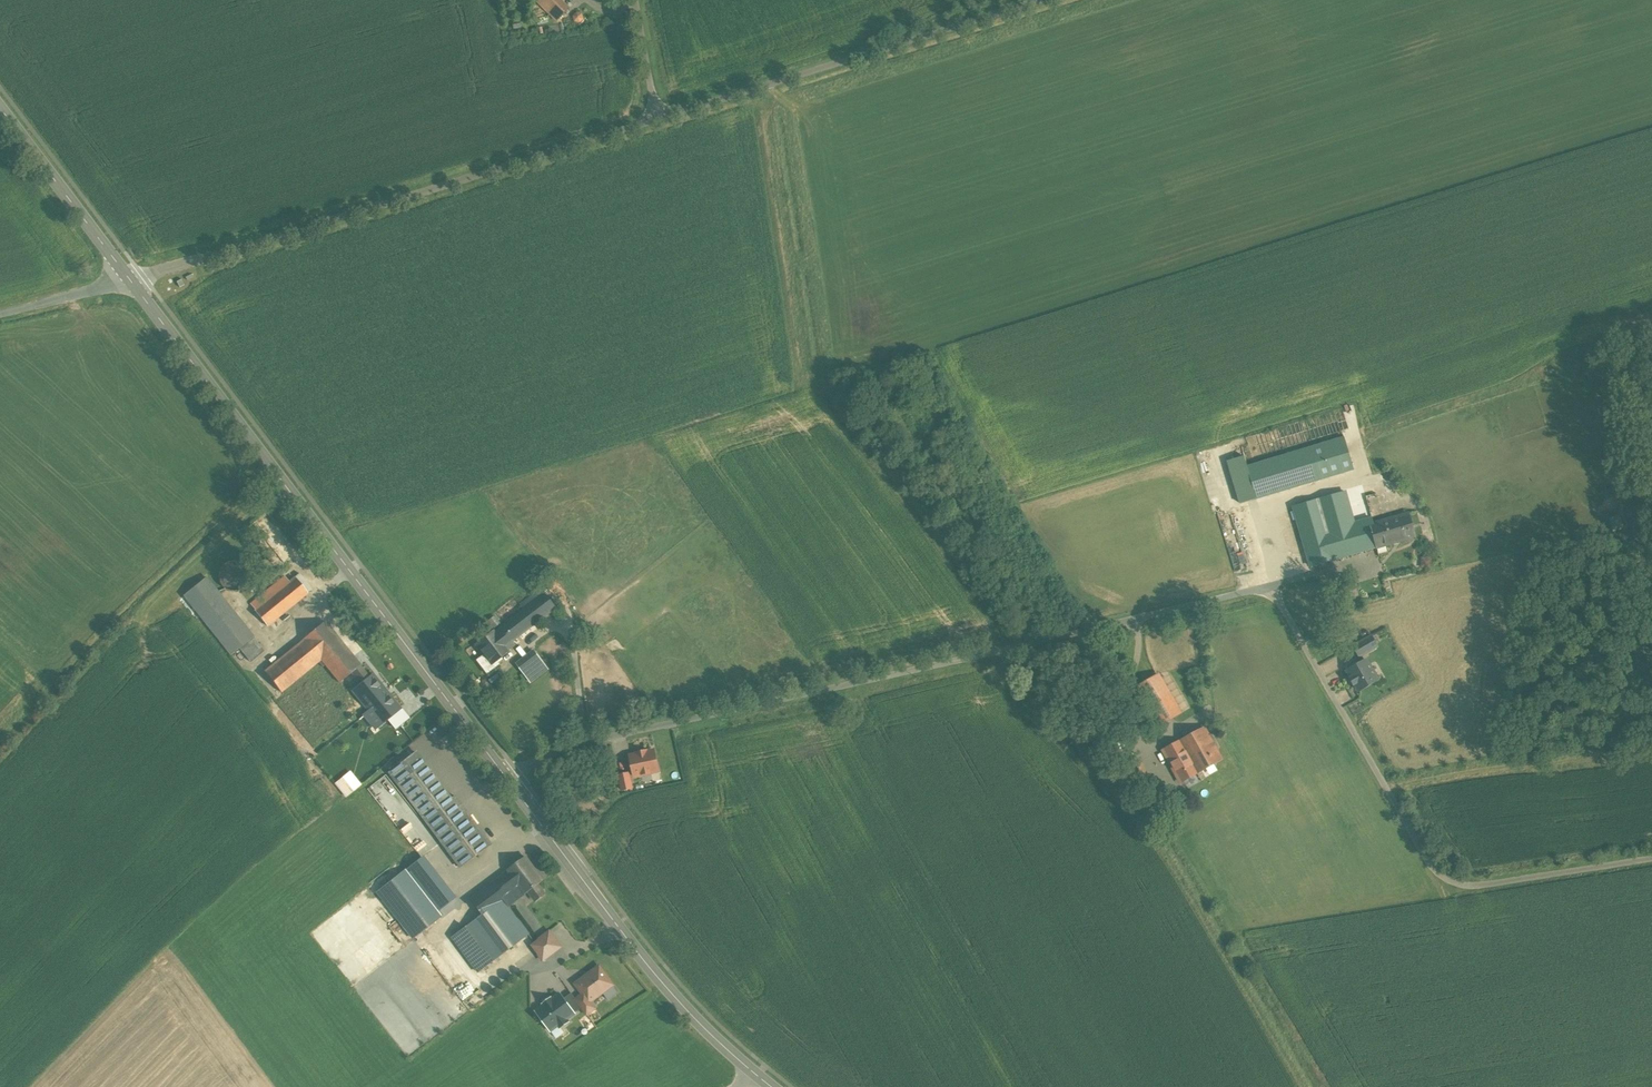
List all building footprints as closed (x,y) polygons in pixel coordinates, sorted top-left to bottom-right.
[(561,0),(540,0),(539,2),(557,21),(570,8),(561,0)] [(1247,502),(1354,471),(1344,435),(1248,464),(1243,447),(1231,450),(1247,502)] [(1370,525),(1373,523),(1372,518),(1355,523),(1345,491),(1294,506),(1311,566),(1377,547),(1370,525)] [(1370,525),(1377,547),(1415,536),(1409,513),(1394,518),(1392,512),(1384,514),(1386,520),(1373,523),(1370,525)] [(229,564),(225,566),(221,569),(220,573),(219,578),(221,582),(222,585),(226,588),(230,590),(234,590),(238,589),(242,586),(245,583),(246,577),(245,571),(242,567),(238,564),(233,563),(229,564)] [(287,583),(282,577),(248,604),(265,625),(308,592),(295,576),(287,583)] [(265,651),(206,578),(184,596),(189,603),(231,655),(239,648),(251,662),(265,651)] [(557,608),(541,589),(521,605),(524,609),(494,632),(493,631),(475,644),(483,655),(476,660),(486,674),(499,664),(496,661),(516,646),(513,642),(557,608)] [(359,666),(319,622),(261,673),(278,693),(316,661),(336,684),(352,672),(359,666)] [(548,669),(534,650),(516,663),(530,682),(548,669)] [(380,724),(399,708),(373,675),(369,678),(359,666),(352,672),(362,684),(353,691),(380,724)] [(1180,712),(1159,675),(1131,690),(1151,728),(1180,712)] [(1184,766),(1216,748),(1204,728),(1164,749),(1173,767),(1182,761),(1184,766)] [(1182,761),(1173,767),(1181,782),(1222,759),(1216,748),(1184,766),(1182,761)] [(637,754),(630,756),(634,776),(658,771),(654,750),(647,752),(647,750),(637,752),(637,754)] [(450,799),(423,763),(397,782),(460,868),(491,845),(454,796),(450,799)] [(629,773),(619,775),(622,790),(632,788),(629,773)] [(525,857),(470,899),(482,915),(487,922),(508,907),(529,891),(536,901),(545,893),(538,885),(543,881),(525,857)] [(412,939),(457,904),(430,870),(428,871),(419,859),(376,892),(412,939)] [(487,922),(482,915),(452,937),(477,972),(528,934),(508,907),(487,922)] [(560,948),(548,932),(529,946),(540,962),(560,948)] [(589,1002),(590,1001),(613,985),(599,966),(576,983),(584,994),(589,1002)] [(572,993),(563,999),(574,1013),(582,1007),(576,999),(572,993)] [(544,1005),(536,1011),(550,1030),(551,1030),(558,1025),(560,1027),(568,1022),(566,1019),(574,1013),(563,999),(560,994),(552,999),(551,998),(543,1004),(544,1005)] [(584,994),(576,999),(582,1007),(583,1009),(591,1003),(590,1001),(589,1002),(584,994)] [(595,1008),(591,1003),(583,1009),(587,1014),(595,1008)] [(560,1027),(558,1025),(551,1030),(557,1037),(564,1032),(560,1027)]
